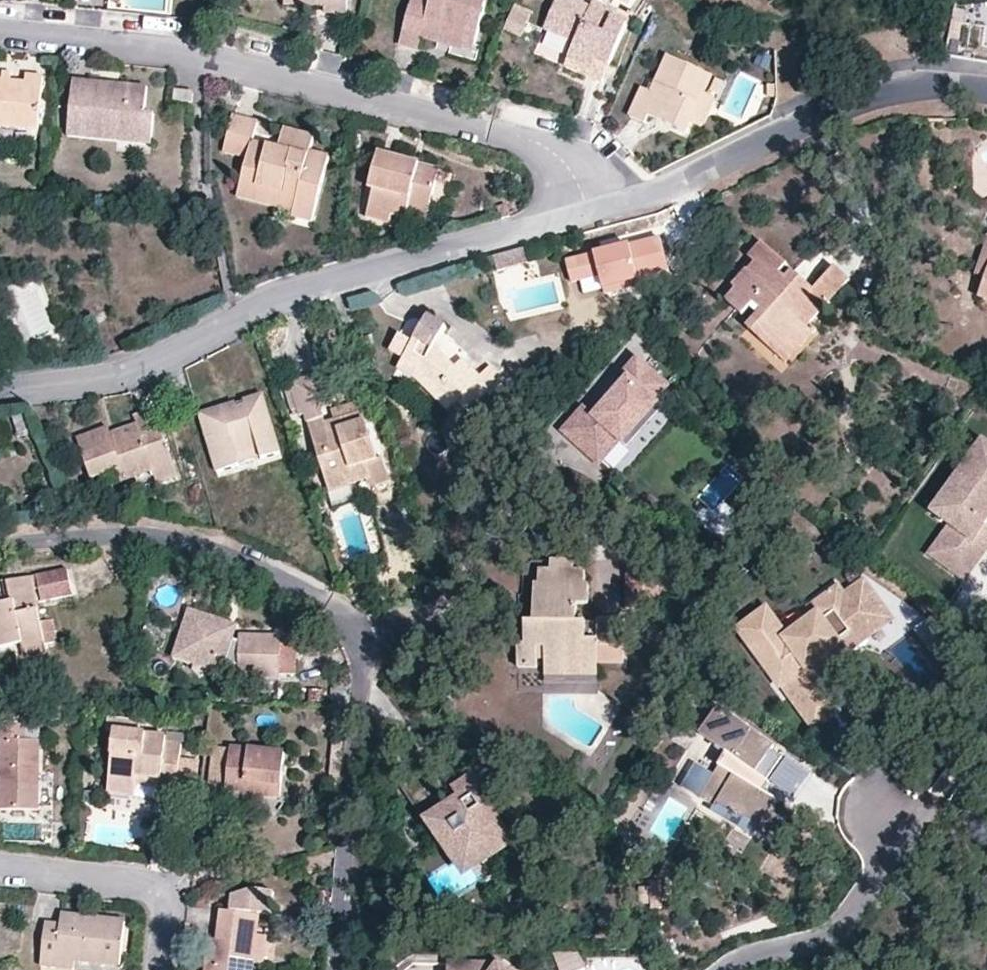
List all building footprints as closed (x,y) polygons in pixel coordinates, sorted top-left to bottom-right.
[(325,3),(325,9),(347,10),(348,0),(325,0),(325,3)] [(478,39),(487,2),(477,0),(435,0),(433,6),(413,2),(404,40),(423,44),(425,34),(429,20),(458,27),(456,34),(478,39)] [(545,33),(574,46),(564,67),(601,84),(627,28),(617,24),(621,16),(596,5),(593,11),(569,0),(561,0),(545,33)] [(508,7),(503,26),(517,31),(523,11),(508,7)] [(476,47),(478,39),(456,34),(458,27),(429,20),(425,34),(476,47)] [(688,132),(713,73),(666,54),(651,91),(639,86),(627,114),(643,121),(646,114),(688,132)] [(36,130),(41,77),(24,75),(23,82),(10,81),(0,80),(0,126),(36,130)] [(715,78),(708,94),(716,97),(723,81),(715,78)] [(105,93),(106,84),(75,80),(69,138),(114,143),(115,134),(148,138),(150,116),(142,115),(145,88),(115,85),(114,94),(105,93)] [(115,85),(106,84),(105,93),(114,94),(115,85)] [(235,147),(233,159),(245,163),(240,184),(296,201),(293,215),(312,220),(328,159),(312,155),(314,139),(284,130),(278,150),(252,143),(258,124),(233,116),(224,144),(235,147)] [(147,147),(148,138),(115,134),(114,143),(147,147)] [(221,156),(233,159),(235,147),(224,144),(221,156)] [(409,203),(429,208),(440,168),(378,153),(369,185),(376,187),(368,219),(388,223),(391,214),(405,217),(409,203)] [(236,200),(293,215),(296,201),(240,184),(236,200)] [(667,259),(659,230),(565,257),(573,285),(606,276),(608,283),(641,274),(639,267),(667,259)] [(796,315),(810,328),(850,285),(836,272),(816,293),(809,301),(790,283),(783,276),(789,270),(762,244),(748,259),(755,265),(733,288),(738,293),(728,304),(743,319),(752,308),(760,316),(746,332),(774,358),(790,342),(780,332),(796,315)] [(985,282),(986,276),(986,244),(975,279),(985,282)] [(522,245),(492,254),(497,270),(527,260),(522,245)] [(488,273),(497,270),(492,254),(483,257),(488,273)] [(797,275),(790,283),(809,301),(816,293),(797,275)] [(985,282),(978,302),(986,305),(986,276),(985,282)] [(376,292),(350,300),(354,313),(380,304),(376,292)] [(457,390),(471,401),(484,388),(489,394),(503,381),(501,375),(487,362),(475,374),(459,355),(451,362),(431,343),(442,319),(424,311),(410,337),(396,330),(388,347),(401,353),(399,358),(421,370),(449,396),(457,390)] [(816,334),(810,328),(796,315),(780,332),(790,342),(774,358),(784,368),(816,334)] [(579,403),(554,429),(574,448),(593,466),(616,441),(623,448),(660,409),(653,402),(669,385),(635,354),(619,371),(624,376),(589,413),(579,403)] [(289,387),(291,393),(297,413),(299,420),(303,419),(320,414),(310,381),(289,387)] [(463,410),(471,401),(457,390),(449,396),(453,400),(463,410)] [(245,404),(223,410),(221,405),(196,412),(214,471),(239,464),(237,457),(258,450),(260,458),(280,452),(262,391),(243,397),(245,404)] [(292,415),(297,413),(291,393),(286,395),(292,415)] [(112,440),(109,429),(108,427),(76,436),(87,475),(116,467),(119,477),(153,467),(157,481),(176,475),(155,407),(134,413),(137,421),(140,432),(112,440)] [(334,415),(337,425),(361,418),(358,408),(334,415)] [(303,419),(306,427),(322,423),(320,414),(303,419)] [(366,469),(376,466),(361,418),(337,425),(341,436),(327,440),(324,429),(322,423),(306,427),(326,495),(345,490),(370,482),(366,469)] [(137,421),(109,429),(112,440),(140,432),(137,421)] [(337,425),(324,429),(327,440),(341,436),(337,425)] [(986,523),(986,522),(986,442),(985,440),(971,458),(974,461),(965,473),(962,470),(933,509),(952,523),(974,539),(986,523)] [(384,464),(376,466),(366,469),(370,482),(373,490),(391,485),(384,464)] [(313,483),(305,485),(312,506),(320,503),(320,502),(313,483)] [(349,505),(345,490),(326,495),(331,510),(349,505)] [(974,539),(952,523),(931,551),(965,576),(986,547),(986,524),(986,523),(974,539)] [(569,605),(577,605),(587,605),(587,587),(582,587),(582,572),(573,572),(573,561),(550,561),(550,572),(538,572),(538,586),(533,586),(533,608),(544,608),(544,624),(533,624),(523,624),(523,633),(523,646),(517,646),(517,667),(534,667),(533,646),(545,646),(545,656),(575,656),(575,662),(597,662),(597,646),(624,646),(624,620),(597,620),(597,624),(577,625),(569,625),(569,605)] [(64,570),(36,576),(41,601),(69,595),(64,570)] [(43,643),(56,640),(52,621),(40,624),(31,576),(6,582),(10,600),(0,602),(0,646),(23,642),(24,647),(43,643)] [(767,606),(740,626),(783,682),(784,680),(817,723),(840,705),(814,672),(807,662),(823,651),(830,660),(847,647),(839,636),(847,630),(854,624),(864,629),(877,620),(878,608),(867,593),(857,588),(848,595),(838,582),(835,585),(832,583),(826,588),(828,590),(812,603),(818,611),(788,634),(767,606)] [(278,639),(278,637),(239,636),(239,639),(232,636),(223,633),(228,619),(187,605),(175,643),(225,659),(238,664),(238,675),(277,676),(277,674),(294,674),(294,657),(295,639),(278,639)] [(577,625),(577,605),(569,605),(569,625),(577,625)] [(533,608),(533,624),(544,624),(544,608),(533,608)] [(237,622),(228,619),(223,633),(232,636),(237,622)] [(922,636),(937,656),(949,643),(936,625),(922,636)] [(45,653),(43,643),(24,647),(26,657),(45,653)] [(225,659),(175,643),(171,654),(221,671),(225,659)] [(807,662),(814,672),(830,660),(823,651),(807,662)] [(967,667),(958,655),(946,669),(967,667)] [(597,674),(597,662),(575,662),(575,656),(545,656),(545,674),(597,674)] [(774,743),(717,706),(699,734),(727,753),(711,776),(698,796),(714,806),(717,801),(732,811),(731,814),(737,819),(739,816),(755,826),(752,831),(768,841),(781,821),(766,811),(773,800),(752,787),(759,777),(765,781),(774,767),(783,754),(772,747),(774,743)] [(0,813),(36,812),(37,781),(38,728),(0,727),(0,746),(1,746),(0,813)] [(163,782),(162,790),(176,791),(181,749),(167,748),(168,737),(116,730),(108,793),(134,796),(136,786),(136,779),(163,782)] [(208,782),(225,785),(228,750),(211,748),(208,782)] [(223,790),(267,797),(276,798),(281,756),(228,750),(225,785),(223,790)] [(681,785),(698,796),(711,776),(694,765),(681,785)] [(417,766),(396,781),(420,814),(441,799),(417,766)] [(42,774),(42,787),(69,787),(69,774),(42,774)] [(484,805),(493,799),(476,774),(462,783),(451,790),(457,799),(461,805),(453,810),(449,804),(424,820),(440,845),(458,834),(478,865),(510,844),(484,805)] [(163,782),(136,779),(136,786),(162,790),(163,782)] [(264,813),(267,797),(223,790),(222,809),(264,813)] [(457,799),(449,804),(453,810),(461,805),(457,799)] [(458,834),(440,845),(460,876),(478,865),(458,834)] [(668,904),(666,886),(654,887),(656,905),(668,904)] [(258,966),(261,938),(263,918),(274,919),(276,899),(260,898),(253,899),(234,898),(232,913),(222,912),(221,929),(230,929),(228,946),(219,945),(212,944),(209,969),(258,969),(258,966)] [(60,958),(76,959),(121,963),(124,922),(60,917),(60,924),(44,923),(40,966),(60,968),(60,958)] [(230,929),(221,929),(219,945),(228,946),(230,929)] [(261,938),(258,966),(270,967),(272,939),(261,938)] [(578,955),(552,955),(558,969),(583,969),(584,969),(578,955)] [(75,969),(76,959),(60,958),(60,968),(75,969)] [(487,961),(449,961),(449,969),(501,969),(487,961)] [(487,961),(501,969),(504,965),(498,961),(487,961)]
